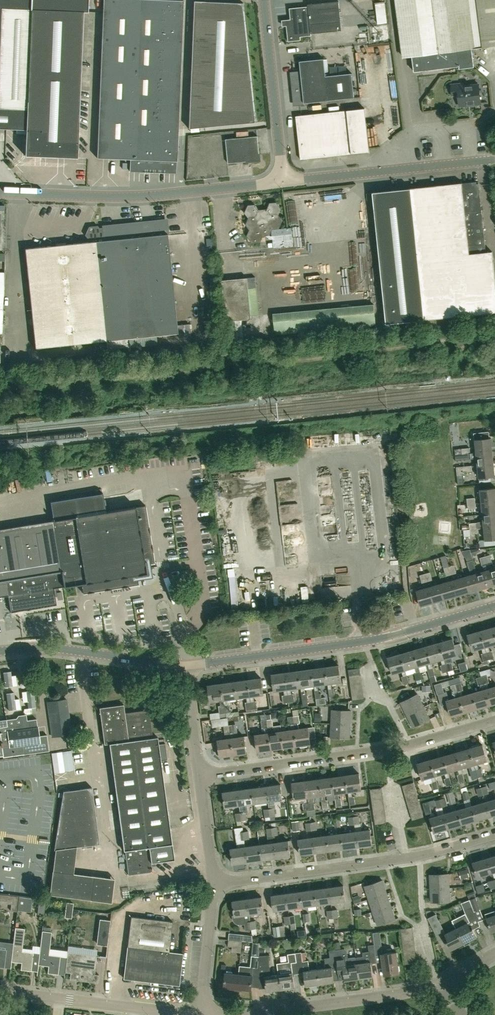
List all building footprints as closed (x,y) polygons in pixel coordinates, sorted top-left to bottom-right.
[(35,149),(35,155),(46,156),(47,149),(76,150),(75,157),(75,158),(77,158),(77,150),(83,10),(87,10),(87,0),(0,0),(0,128),(26,129),(25,148),(25,156),(26,156),(26,155),(26,148),(35,149)] [(183,0),(103,0),(97,157),(130,158),(130,170),(176,172),(183,0)] [(288,41),(301,39),(300,36),(312,35),(312,33),(342,30),(339,0),(308,3),(308,5),(290,7),(292,25),(287,26),(288,41)] [(404,56),(412,55),(414,71),(422,70),(457,66),(458,68),(474,66),(472,48),(494,45),(494,0),(397,0),(404,56)] [(194,1),(188,128),(256,122),(243,3),(194,1)] [(378,24),(387,23),(385,3),(376,4),(378,24)] [(326,75),(324,58),(300,60),(301,70),(292,71),(295,103),(328,100),(328,99),(355,97),(352,72),(326,75)] [(463,86),(463,83),(451,84),(453,95),(459,95),(460,103),(471,102),(472,104),(482,103),(479,84),(463,86)] [(353,153),(370,151),(365,108),(348,109),(353,153)] [(301,159),(353,153),(350,132),(348,109),(296,115),(301,159)] [(228,162),(260,159),(258,135),(226,138),(228,162)] [(478,183),(463,184),(462,183),(375,191),(388,323),(425,319),(425,323),(456,322),(456,316),(494,312),(494,277),(492,251),(485,251),(478,183)] [(277,215),(280,208),(276,203),(269,204),(266,210),(259,210),(256,205),(249,206),(246,212),(250,217),(247,223),(251,229),(248,235),(252,240),(259,240),(262,234),(264,234),(270,239),(273,239),(274,247),(294,245),(292,228),(272,229),(272,236),(271,236),(269,233),(271,227),(278,226),(281,220),(277,215)] [(177,333),(166,221),(143,223),(142,221),(102,225),(103,228),(99,229),(98,227),(91,228),(89,234),(90,236),(90,241),(25,248),(36,348),(177,333)] [(252,318),(249,288),(256,287),(255,277),(248,278),(248,277),(222,279),(226,320),(230,320),(232,344),(244,343),(242,319),(252,318)] [(275,334),(376,325),(374,304),(273,313),(275,334)] [(476,452),(493,450),(491,438),(475,440),(476,452)] [(470,453),(463,453),(456,454),(456,459),(470,458),(470,459),(477,458),(478,464),(494,463),(493,450),(476,452),(470,453)] [(491,481),(491,476),(494,476),(494,473),(494,463),(478,464),(479,477),(479,482),(491,481)] [(463,474),(465,474),(465,472),(472,471),(472,465),(456,467),(457,475),(463,474)] [(374,491),(373,472),(365,472),(365,492),(374,491)] [(494,501),(494,488),(480,489),(482,502),(494,501)] [(50,502),(65,586),(73,585),(75,584),(77,595),(132,586),(129,574),(146,571),(135,505),(105,511),(102,493),(50,502)] [(339,497),(327,500),(329,507),(341,504),(339,497)] [(494,513),(494,501),(482,502),(483,514),(494,513)] [(494,525),(494,513),(483,514),(484,521),(470,523),(470,528),(494,525)] [(8,595),(54,587),(62,586),(64,586),(53,519),(0,528),(0,596),(8,595)] [(470,528),(470,529),(463,529),(464,537),(471,536),(471,533),(479,532),(479,528),(484,527),(485,531),(486,539),(494,538),(494,525),(470,528)] [(490,554),(485,556),(494,585),(494,584),(494,567),(490,554)] [(482,588),(494,585),(485,556),(480,558),(484,570),(477,572),(482,588)] [(477,572),(475,567),(473,559),(468,561),(472,574),(465,576),(470,592),(482,588),(477,572)] [(458,595),(470,592),(465,576),(453,579),(458,595)] [(446,599),(458,595),(453,579),(441,583),(446,599)] [(434,602),(446,599),(441,583),(429,587),(434,602)] [(11,611),(57,604),(54,587),(8,595),(11,611)] [(421,606),(434,602),(429,587),(416,590),(421,606)] [(485,646),(489,645),(494,644),(494,633),(493,627),(481,631),(485,646)] [(481,647),(485,646),(481,631),(468,635),(472,650),(481,647)] [(439,643),(444,658),(457,654),(453,639),(439,643)] [(427,646),(431,662),(433,667),(435,675),(440,673),(437,662),(432,663),(431,662),(441,659),(442,664),(440,665),(443,673),(443,672),(444,676),(449,674),(448,671),(445,663),(444,658),(439,643),(427,646)] [(427,646),(414,650),(418,665),(428,663),(431,662),(427,646)] [(418,665),(414,650),(401,654),(406,669),(414,666),(416,672),(414,673),(417,680),(417,683),(422,681),(421,679),(422,678),(418,665)] [(400,671),(406,669),(401,654),(388,658),(393,673),(400,671)] [(449,662),(445,663),(448,671),(453,669),(451,662),(449,662)] [(326,667),(328,683),(331,683),(340,681),(342,681),(340,665),(326,667)] [(11,667),(0,669),(4,689),(14,687),(11,667)] [(313,669),(315,685),(318,684),(328,683),(326,667),(313,669)] [(306,692),(305,686),(314,685),(315,685),(313,669),(299,671),(301,687),(304,706),(309,705),(308,699),(309,699),(308,691),(306,692)] [(290,688),(301,687),(299,671),(286,672),(288,689),(290,688)] [(275,690),(288,689),(286,672),(273,674),(275,690)] [(248,679),(250,696),(254,695),(264,694),(262,677),(248,679)] [(454,678),(458,691),(462,690),(463,690),(460,677),(454,678)] [(246,696),(250,696),(248,679),(235,681),(237,697),(246,696)] [(228,704),(227,699),(237,697),(235,681),(222,683),(226,713),(231,712),(230,704),(228,704)] [(438,694),(445,692),(441,682),(435,684),(438,694)] [(226,713),(222,683),(209,685),(211,701),(220,700),(221,705),(219,705),(220,714),(226,713)] [(490,704),(494,703),(494,686),(489,688),(485,689),(490,704)] [(319,690),(316,690),(318,704),(326,703),(325,697),(322,697),(321,689),(319,690)] [(489,705),(490,704),(485,689),(482,690),(472,692),(476,707),(489,703),(489,705)] [(353,700),(365,698),(364,692),(352,693),(353,700)] [(459,696),(463,711),(476,707),(472,692),(463,695),(459,696)] [(31,693),(20,695),(23,713),(34,711),(31,693)] [(407,714),(424,706),(418,694),(401,702),(407,714)] [(16,695),(5,697),(8,715),(19,713),(16,695)] [(464,712),(463,711),(459,696),(454,698),(447,700),(451,715),(464,712)] [(53,736),(71,734),(67,699),(48,701),(53,736)] [(105,739),(105,743),(109,743),(124,850),(125,850),(129,874),(153,871),(152,862),(159,861),(175,859),(173,849),(173,844),(170,827),(164,782),(161,761),(167,760),(165,743),(159,744),(158,736),(129,740),(129,737),(124,704),(100,707),(101,711),(102,719),(104,735),(105,739)] [(413,727),(430,718),(424,706),(407,714),(413,727)] [(351,724),(352,711),(333,710),(332,723),(351,724)] [(2,755),(3,756),(24,754),(48,750),(46,735),(39,736),(37,718),(28,719),(28,715),(19,716),(16,719),(6,720),(7,726),(0,727),(0,755),(2,755)] [(239,726),(247,725),(245,715),(238,716),(239,726)] [(298,744),(297,744),(297,745),(300,745),(301,747),(307,746),(307,744),(311,744),(309,727),(299,729),(298,723),(300,723),(299,715),(294,716),(298,744)] [(298,744),(294,716),(293,716),(288,717),(289,724),(291,724),(291,730),(282,731),(284,746),(297,744),(298,744)] [(350,738),(351,724),(332,723),(332,737),(350,738)] [(272,732),(269,733),(271,747),(272,747),(284,746),(282,731),(272,732)] [(271,747),(269,733),(265,733),(256,734),(258,751),(272,749),(272,747),(271,747)] [(234,754),(247,752),(245,736),(232,738),(234,754)] [(220,756),(234,754),(232,738),(218,739),(219,747),(218,747),(217,749),(217,753),(219,754),(220,754),(220,756)] [(470,749),(474,764),(478,763),(488,760),(483,744),(480,745),(479,743),(472,745),(472,747),(470,748),(470,749)] [(474,764),(470,749),(457,753),(461,768),(470,765),(474,764)] [(60,772),(74,770),(72,750),(62,752),(64,767),(60,768),(60,772)] [(444,757),(448,771),(457,769),(461,768),(457,753),(444,757)] [(431,759),(436,775),(444,772),(448,771),(444,757),(432,760),(431,759)] [(435,775),(436,775),(431,759),(418,763),(423,779),(431,776),(435,775)] [(346,776),(348,791),(352,790),(362,789),(360,773),(346,775),(346,776)] [(334,778),(336,793),(338,792),(348,791),(346,776),(334,778)] [(325,794),(334,793),(336,793),(334,778),(320,780),(322,795),(321,795),(323,808),(329,807),(328,800),(326,800),(325,794)] [(310,810),(315,809),(314,802),(316,802),(315,796),(321,795),(322,795),(320,780),(306,782),(309,802),(310,810)] [(304,797),(308,796),(306,782),(306,781),(293,782),(295,798),(304,797)] [(404,791),(416,787),(414,782),(403,785),(404,791)] [(267,786),(269,801),(270,808),(274,807),(276,807),(275,800),(283,799),(281,784),(267,786)] [(109,903),(113,879),(73,873),(77,846),(100,843),(92,786),(63,790),(47,894),(109,903)] [(254,803),(269,801),(267,786),(252,788),(254,803)] [(406,797),(418,793),(416,787),(404,791),(406,797)] [(243,820),(247,819),(246,812),(249,812),(247,804),(254,803),(252,788),(238,789),(241,805),(242,812),(243,820)] [(240,805),(241,805),(238,789),(224,791),(226,807),(240,805)] [(408,802),(419,799),(418,793),(406,797),(408,802)] [(491,799),(486,801),(490,816),(494,814),(494,798),(491,799)] [(409,808),(421,804),(419,799),(408,802),(409,808)] [(476,820),(490,816),(486,801),(472,805),(476,820)] [(411,814),(423,810),(421,804),(409,808),(411,814)] [(462,824),(476,820),(472,805),(458,809),(462,824)] [(449,827),(462,824),(458,809),(445,813),(449,827)] [(413,819),(424,816),(423,810),(411,814),(413,819)] [(435,832),(449,827),(445,813),(431,817),(435,832)] [(293,831),(300,830),(299,820),(292,821),(293,831)] [(233,863),(248,861),(246,846),(245,839),(244,831),(243,827),(235,828),(238,847),(231,848),(233,863)] [(355,831),(354,831),(356,846),(373,844),(371,829),(361,830),(355,831)] [(342,848),(356,846),(354,831),(340,833),(342,848)] [(329,850),(342,848),(340,833),(326,835),(329,850)] [(315,852),(329,850),(326,835),(313,837),(315,852)] [(301,854),(315,852),(313,837),(299,839),(301,854)] [(276,857),(291,856),(289,841),(274,842),(276,857)] [(260,844),(262,859),(276,857),(274,842),(260,844)] [(248,861),(262,859),(260,844),(246,846),(248,861)] [(477,876),(491,872),(487,858),(473,862),(477,876)] [(467,869),(459,871),(461,878),(469,876),(467,869)] [(431,887),(450,887),(449,873),(430,874),(431,887)] [(369,898),(387,893),(383,880),(365,885),(369,898)] [(331,902),(346,900),(344,885),(329,887),(331,902)] [(317,904),(331,902),(329,887),(315,889),(317,904)] [(432,901),(450,900),(450,887),(431,887),(432,901)] [(303,906),(317,904),(315,889),(301,891),(303,906)] [(289,908),(303,906),(301,891),(287,893),(289,908)] [(274,910),(289,908),(287,893),(272,895),(274,910)] [(373,911),(391,906),(387,893),(369,898),(373,911)] [(17,911),(17,910),(19,896),(12,895),(11,904),(11,910),(17,911)] [(355,903),(362,901),(360,895),(353,897),(355,903)] [(19,896),(17,910),(31,912),(32,898),(19,896)] [(250,913),(264,911),(262,896),(247,898),(250,913)] [(475,911),(480,909),(476,897),(470,899),(475,911)] [(250,921),(249,913),(250,913),(247,898),(233,900),(235,915),(232,915),(233,919),(233,920),(234,921),(235,922),(236,923),(237,923),(237,924),(238,924),(239,924),(240,924),(241,924),(245,924),(246,930),(252,929),(251,921),(250,921)] [(44,914),(46,900),(39,899),(37,914),(44,914)] [(475,911),(470,899),(467,900),(461,902),(463,908),(466,913),(468,920),(469,919),(476,916),(474,911),(475,911)] [(71,918),(73,903),(67,902),(65,917),(71,918)] [(390,927),(388,921),(395,919),(391,906),(373,911),(377,924),(380,924),(382,929),(390,927)] [(485,913),(491,931),(494,930),(494,910),(485,913)] [(452,920),(452,921),(456,928),(457,927),(465,944),(470,942),(469,940),(477,936),(473,927),(470,928),(468,923),(470,922),(469,919),(468,920),(466,913),(452,920)] [(436,935),(444,931),(436,914),(428,918),(436,935)] [(292,929),(290,915),(284,916),(285,925),(273,926),(274,937),(286,935),(285,928),(291,928),(291,929),(292,929)] [(179,986),(183,953),(169,951),(173,921),(132,916),(124,978),(179,986)] [(96,944),(107,946),(110,920),(99,919),(96,944)] [(33,952),(22,951),(25,928),(15,927),(11,961),(21,962),(21,969),(37,971),(40,946),(34,946),(33,952)] [(459,947),(465,944),(457,927),(456,928),(445,933),(449,940),(446,941),(450,949),(458,945),(459,947)] [(58,974),(60,956),(49,954),(52,932),(42,930),(40,946),(37,971),(38,971),(39,964),(48,965),(48,972),(58,974)] [(374,944),(377,962),(383,961),(385,975),(398,973),(398,971),(400,970),(399,966),(397,966),(396,958),(396,957),(398,957),(397,952),(396,952),(395,952),(382,954),(381,943),(379,931),(373,932),(374,944)] [(229,933),(229,939),(242,940),(251,941),(252,935),(229,933)] [(242,940),(229,939),(228,946),(242,947),(242,940)] [(359,978),(373,976),(372,963),(377,962),(374,944),(368,945),(369,952),(364,953),(366,962),(357,963),(359,978)] [(320,983),(318,969),(310,970),(308,960),(307,961),(306,952),(305,952),(306,951),(303,948),(300,948),(301,952),(296,953),(297,962),(298,973),(304,972),(306,985),(320,983)] [(320,983),(334,981),(333,968),(338,968),(335,949),(329,950),(330,958),(325,958),(326,967),(318,969),(320,983)] [(335,949),(338,968),(340,980),(345,979),(345,980),(359,978),(357,963),(356,957),(348,958),(347,955),(342,956),(341,949),(335,949)] [(94,978),(97,955),(67,952),(65,972),(79,974),(79,977),(94,978)] [(278,964),(281,989),(295,987),(295,986),(300,985),(295,952),(291,953),(292,962),(278,964)] [(259,960),(259,956),(252,955),(251,966),(241,966),(240,974),(238,988),(252,989),(253,978),(259,979),(259,973),(259,960)] [(281,989),(279,974),(271,975),(268,955),(259,956),(259,960),(259,973),(259,979),(265,978),(266,987),(267,991),(281,989)] [(238,988),(240,974),(225,973),(224,987),(238,988)]
